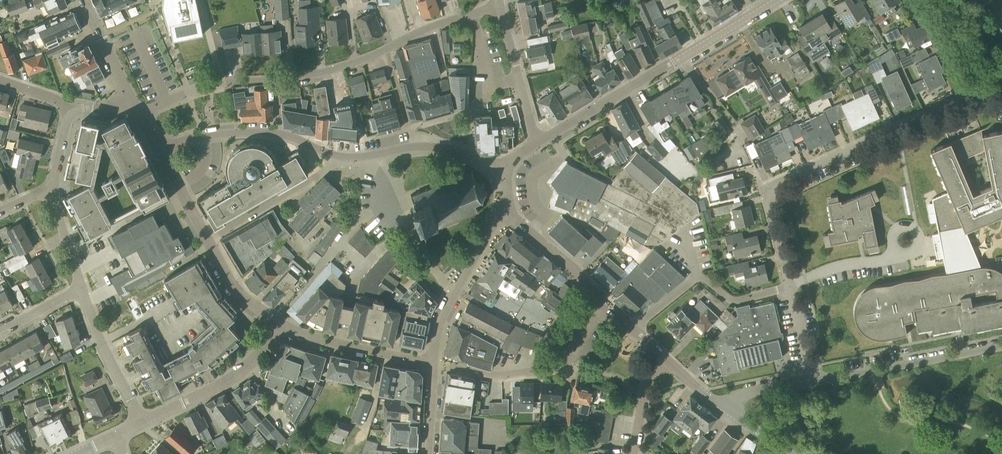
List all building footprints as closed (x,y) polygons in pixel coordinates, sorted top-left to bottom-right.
[(6,6),(10,16),(28,10),(25,0),(22,0),(6,6)] [(65,0),(35,0),(34,1),(37,9),(45,5),(49,14),(67,6),(65,0)] [(100,17),(129,5),(134,3),(134,2),(138,0),(92,0),(100,17)] [(162,7),(169,34),(171,33),(173,40),(203,34),(196,0),(163,0),(162,7)] [(276,20),(289,19),(287,0),(274,0),(276,20)] [(439,12),(435,0),(417,0),(418,2),(423,17),(439,12)] [(553,10),(551,2),(534,6),(532,0),(527,0),(517,2),(520,16),(545,12),(545,11),(553,10)] [(646,27),(664,19),(655,0),(648,0),(644,2),(644,0),(635,4),(643,23),(644,22),(646,27)] [(711,4),(709,0),(697,0),(700,5),(699,6),(704,14),(706,13),(704,8),(711,4)] [(706,13),(714,26),(738,11),(731,0),(717,0),(711,4),(704,8),(706,13)] [(860,0),(854,4),(851,0),(844,0),(835,6),(838,12),(831,16),(837,25),(842,22),(840,19),(842,18),(846,25),(859,17),(862,22),(871,17),(863,4),(860,0)] [(888,16),(898,10),(894,5),(899,2),(898,0),(875,0),(876,2),(874,3),(880,13),(885,10),(888,16)] [(296,46),(313,44),(312,29),(320,29),(319,6),(297,8),(299,26),(295,26),(296,46)] [(998,14),(999,13),(997,9),(985,16),(998,36),(1001,33),(1001,20),(998,14)] [(545,12),(520,16),(524,33),(538,30),(538,27),(542,26),(541,20),(554,17),(553,10),(545,11),(545,12)] [(80,29),(73,12),(57,19),(57,17),(52,19),(53,21),(52,22),(50,19),(16,34),(24,51),(20,53),(21,58),(48,49),(66,41),(64,36),(80,29)] [(365,42),(382,35),(373,12),(356,19),(365,42)] [(811,21),(823,41),(832,36),(834,39),(842,34),(833,20),(827,23),(822,14),(811,21)] [(876,25),(885,19),(882,14),(873,20),(876,25)] [(329,44),(347,42),(345,18),(327,20),(329,44)] [(606,27),(604,21),(602,22),(602,20),(592,22),(594,28),(595,28),(597,36),(606,33),(604,27),(606,27)] [(549,32),(568,28),(567,21),(547,26),(549,32)] [(814,47),(823,41),(811,21),(800,28),(805,37),(799,41),(808,55),(815,50),(814,47)] [(653,41),(646,27),(644,22),(643,23),(633,28),(637,37),(629,41),(633,50),(634,49),(642,66),(655,60),(647,43),(653,41)] [(576,46),(591,42),(587,23),(572,26),(576,46)] [(682,46),(675,34),(669,23),(657,29),(663,41),(661,38),(654,42),(655,45),(655,46),(661,57),(682,46)] [(917,29),(914,23),(900,30),(906,41),(911,38),(915,46),(930,38),(923,26),(917,29)] [(263,53),(261,33),(243,34),(243,35),(239,35),(237,26),(217,30),(221,49),(246,45),(247,54),(263,53)] [(897,27),(886,33),(890,41),(901,35),(897,27)] [(779,42),(770,28),(755,37),(766,55),(767,55),(770,59),(776,55),(776,56),(784,51),(784,50),(789,47),(784,38),(779,42)] [(563,40),(573,37),(571,29),(561,32),(563,40)] [(442,42),(450,42),(449,30),(441,31),(442,42)] [(261,33),(263,53),(281,51),(280,31),(261,33)] [(7,41),(14,39),(12,32),(4,34),(7,41)] [(1,35),(0,36),(0,49),(3,58),(8,72),(19,68),(14,54),(11,55),(6,40),(3,41),(1,35)] [(547,59),(544,43),(551,42),(550,36),(527,40),(528,46),(533,45),(533,48),(527,49),(529,62),(531,62),(532,70),(549,67),(548,58),(547,59)] [(414,89),(428,85),(426,79),(440,75),(430,39),(404,47),(405,50),(396,52),(394,58),(400,78),(412,75),(412,78),(411,79),(414,89)] [(48,57),(71,47),(68,42),(46,51),(48,57)] [(74,75),(99,65),(89,44),(83,47),(82,44),(68,51),(69,54),(59,59),(64,68),(70,66),(74,75)] [(626,55),(622,48),(613,53),(618,60),(617,60),(624,71),(622,72),(626,79),(639,71),(629,53),(626,55)] [(890,57),(894,65),(898,62),(894,54),(895,54),(891,48),(880,56),(883,62),(890,57)] [(901,57),(906,55),(903,49),(898,51),(901,57)] [(810,71),(798,52),(792,56),(791,53),(787,56),(789,58),(787,60),(799,79),(810,71)] [(41,55),(41,53),(36,54),(37,56),(24,61),(29,74),(46,68),(42,55),(41,55)] [(910,55),(899,60),(903,68),(914,63),(910,55)] [(944,72),(935,55),(918,63),(922,71),(920,72),(929,91),(946,83),(941,73),(944,72)] [(731,71),(716,80),(725,95),(737,88),(735,84),(741,80),(743,82),(746,83),(753,79),(754,78),(760,88),(764,89),(770,85),(758,64),(754,66),(748,57),(747,58),(745,57),(741,59),(741,61),(734,65),(734,67),(735,69),(731,72),(731,71)] [(872,73),(883,68),(877,57),(867,63),(872,73)] [(597,64),(612,87),(621,82),(613,69),(607,72),(606,70),(608,69),(603,61),(597,64)] [(217,74),(226,72),(224,62),(214,64),(217,74)] [(602,93),(612,87),(597,64),(591,68),(596,75),(593,78),(594,80),(602,93)] [(99,65),(74,75),(72,76),(79,90),(92,83),(93,85),(105,79),(103,73),(99,65)] [(373,84),(387,80),(383,69),(370,73),(373,84)] [(450,92),(453,109),(468,105),(469,69),(456,69),(456,75),(449,75),(451,92),(450,92)] [(895,107),(910,100),(897,72),(882,78),(895,107)] [(352,90),(365,86),(362,75),(349,79),(352,90)] [(680,82),(681,82),(690,98),(691,99),(693,98),(699,108),(705,104),(699,94),(700,94),(689,76),(680,82)] [(572,112),(593,99),(580,78),(559,91),(572,112)] [(423,118),(414,89),(411,79),(399,82),(406,106),(405,106),(410,122),(423,118)] [(441,91),(450,89),(448,79),(440,80),(441,91)] [(685,101),(690,98),(681,82),(670,89),(680,104),(687,115),(692,112),(685,101)] [(780,82),(774,86),(779,95),(776,96),(778,100),(779,99),(787,94),(780,82)] [(453,109),(450,92),(439,95),(438,94),(436,94),(433,83),(428,85),(414,89),(423,118),(453,109)] [(915,86),(918,93),(926,90),(923,83),(915,86)] [(313,87),(317,107),(318,115),(327,115),(330,112),(325,85),(313,87)] [(854,99),(865,121),(878,115),(871,101),(878,98),(874,88),(866,91),(867,93),(854,99)] [(266,105),(266,89),(254,90),(255,102),(246,102),(244,91),(233,93),(235,109),(240,109),(241,122),(272,120),(272,105),(266,105)] [(691,123),(687,115),(680,104),(670,89),(660,95),(670,111),(676,107),(686,125),(691,123)] [(4,111),(5,109),(9,94),(0,92),(0,110),(4,111)] [(551,125),(567,115),(553,92),(537,102),(551,125)] [(385,111),(391,130),(400,128),(395,108),(391,94),(377,97),(379,102),(382,112),(385,111)] [(659,117),(670,111),(660,95),(650,101),(659,117)] [(851,128),(865,121),(854,99),(842,105),(841,102),(833,106),(838,116),(844,113),(851,128)] [(649,100),(641,105),(657,133),(658,132),(664,142),(670,138),(664,129),(661,124),(658,119),(660,118),(659,117),(650,101),(649,100)] [(375,117),(369,119),(372,132),(379,130),(379,133),(391,130),(385,111),(382,112),(379,102),(378,102),(372,104),(375,114),(374,114),(375,117)] [(639,136),(636,130),(640,128),(626,102),(611,110),(625,137),(629,135),(632,140),(639,136)] [(301,131),(304,113),(297,112),(295,103),(282,104),(283,110),(282,110),(285,126),(293,127),(293,130),(301,131)] [(317,118),(315,136),(345,139),(345,136),(350,137),(350,140),(358,140),(359,128),(354,127),(355,119),(353,104),(334,106),(336,118),(332,118),(317,118)] [(46,130),(50,114),(36,110),(36,109),(21,105),(18,119),(13,118),(7,138),(18,140),(20,132),(15,131),(18,119),(25,121),(24,125),(46,130)] [(315,115),(318,115),(317,107),(311,107),(310,114),(304,113),(301,131),(301,133),(315,136),(317,118),(315,118),(315,115)] [(811,119),(821,141),(834,135),(828,121),(834,117),(830,108),(822,111),(823,113),(811,119)] [(749,140),(765,130),(755,114),(739,123),(749,140)] [(787,125),(794,121),(791,114),(784,118),(787,125)] [(489,116),(474,117),(476,149),(484,154),(499,153),(499,151),(507,150),(507,147),(513,147),(512,135),(513,135),(512,125),(490,127),(489,116)] [(112,221),(111,218),(100,197),(94,185),(104,143),(106,144),(121,173),(126,181),(135,199),(137,197),(139,202),(140,204),(140,203),(143,209),(145,212),(169,199),(169,200),(170,199),(163,186),(164,185),(149,157),(147,158),(144,151),(145,151),(139,139),(138,139),(134,131),(133,132),(125,117),(124,118),(125,118),(119,121),(117,118),(106,123),(87,119),(86,123),(82,122),(76,146),(72,145),(69,160),(68,159),(65,176),(69,177),(68,183),(73,192),(65,197),(64,197),(72,212),(72,211),(78,223),(77,224),(85,239),(85,238),(110,226),(111,225),(110,222),(112,221)] [(726,137),(729,135),(726,131),(730,128),(721,117),(714,122),(726,137)] [(784,119),(778,122),(781,128),(786,125),(784,119)] [(807,147),(821,141),(811,119),(798,124),(797,122),(790,126),(794,136),(800,133),(807,147)] [(666,121),(661,124),(664,129),(669,125),(666,121)] [(767,139),(777,161),(790,155),(784,141),(791,137),(786,127),(778,131),(779,133),(767,139)] [(982,135),(980,129),(930,150),(948,192),(931,199),(946,273),(932,274),(918,278),(903,280),(889,284),(875,285),(870,287),(866,289),(863,291),(860,294),(857,298),(855,302),(854,307),(853,311),(854,315),(854,320),(856,324),(859,328),(861,331),(865,334),(869,336),(873,338),(877,339),(882,339),(906,335),(904,322),(915,320),(917,331),(926,329),(925,326),(931,325),(932,333),(933,332),(932,330),(938,328),(939,331),(955,328),(954,325),(960,324),(961,331),(962,331),(961,328),(967,327),(968,330),(984,327),(983,324),(989,323),(990,326),(990,323),(995,322),(996,325),(1001,323),(1001,272),(999,270),(996,269),(993,267),(989,267),(986,266),(980,266),(964,231),(1001,215),(1001,131),(982,135)] [(601,132),(585,141),(592,154),(601,148),(605,155),(616,149),(618,148),(615,143),(611,136),(606,139),(603,135),(601,132)] [(624,138),(618,142),(625,156),(632,153),(624,138)] [(658,161),(669,152),(657,138),(646,148),(658,161)] [(701,139),(709,152),(718,146),(714,139),(710,141),(707,138),(703,141),(702,139),(701,139)] [(36,157),(36,158),(39,159),(43,144),(20,139),(17,152),(36,157)] [(708,153),(709,152),(701,139),(697,142),(703,151),(705,149),(708,153)] [(763,167),(777,161),(767,139),(755,144),(754,142),(746,146),(750,156),(752,159),(758,156),(763,167)] [(277,166),(272,158),(275,157),(273,153),(270,150),(267,148),(264,146),(260,144),(256,143),(252,143),(248,143),(243,145),(242,145),(239,146),(238,147),(236,148),(235,150),(233,151),(232,152),(231,154),(230,156),(229,158),(228,159),(227,161),(227,163),(226,164),(226,166),(226,167),(226,170),(226,172),(226,173),(225,175),(225,177),(220,186),(218,188),(217,189),(216,190),(214,191),(213,191),(198,200),(207,215),(216,229),(249,210),(308,175),(302,164),(305,162),(299,152),(290,157),(290,158),(277,166)] [(690,160),(697,155),(690,144),(683,149),(690,160)] [(10,160),(6,150),(3,149),(0,150),(0,157),(3,163),(10,160)] [(31,178),(36,158),(36,157),(17,152),(17,153),(21,154),(16,175),(31,178)] [(696,203),(636,152),(613,180),(614,181),(611,185),(564,159),(546,181),(553,191),(547,206),(569,215),(588,222),(592,214),(624,233),(626,234),(644,244),(658,244),(699,213),(696,203)] [(699,181),(704,176),(702,170),(694,178),(694,179),(699,181)] [(426,232),(478,211),(475,203),(481,201),(485,193),(482,185),(475,181),(471,172),(411,196),(414,202),(413,202),(412,205),(413,207),(413,208),(420,226),(423,225),(426,232)] [(119,189),(112,175),(102,181),(109,194),(119,189)] [(724,182),(722,175),(709,179),(710,186),(716,184),(720,200),(746,193),(742,178),(724,182)] [(303,238),(319,221),(332,208),(329,205),(341,193),(324,177),(299,202),(304,207),(288,223),(303,238)] [(870,205),(875,203),(869,191),(841,203),(840,200),(827,203),(833,231),(827,232),(829,245),(859,239),(858,235),(862,234),(864,247),(878,245),(870,205)] [(716,215),(730,211),(728,204),(714,207),(716,215)] [(753,222),(749,206),(732,210),(735,220),(737,220),(739,225),(736,226),(753,222)] [(242,278),(291,235),(282,224),(273,209),(269,212),(220,240),(221,242),(222,242),(226,248),(225,249),(228,255),(229,254),(242,276),(242,277),(242,278)] [(157,226),(151,215),(111,236),(123,256),(130,268),(110,278),(119,294),(195,253),(187,237),(184,238),(182,234),(183,230),(174,227),(169,230),(164,222),(157,226)] [(582,233),(562,215),(552,227),(554,229),(552,234),(574,254),(581,246),(586,250),(585,250),(591,256),(602,243),(586,229),(582,233)] [(580,225),(585,230),(586,229),(589,226),(583,221),(580,225)] [(27,235),(20,223),(7,230),(6,226),(0,229),(0,236),(2,239),(9,235),(10,236),(9,237),(12,243),(27,235)] [(327,248),(341,228),(334,224),(320,243),(327,248)] [(385,226),(377,234),(381,238),(389,230),(385,226)] [(364,235),(360,228),(348,242),(353,247),(364,235)] [(550,262),(513,231),(508,237),(504,234),(494,246),(498,249),(506,255),(507,254),(548,285),(558,272),(560,273),(562,271),(553,264),(551,264),(549,263),(550,262)] [(738,240),(736,234),(726,237),(729,249),(733,248),(736,257),(760,251),(756,236),(738,240)] [(26,257),(23,252),(33,247),(27,235),(12,243),(8,245),(15,256),(0,264),(3,270),(8,268),(8,267),(26,257)] [(368,242),(364,235),(353,247),(359,252),(368,242)] [(368,242),(359,252),(365,257),(375,246),(375,244),(370,245),(368,242)] [(287,263),(292,258),(294,256),(283,245),(277,251),(282,257),(282,258),(287,263)] [(398,260),(394,253),(393,248),(388,249),(384,254),(395,264),(398,260)] [(612,286),(609,290),(617,297),(616,298),(632,312),(637,307),(639,309),(651,295),(657,301),(666,291),(668,292),(685,278),(677,270),(653,248),(638,264),(637,263),(622,280),(621,278),(613,287),(612,286)] [(318,251),(312,257),(319,265),(326,258),(318,251)] [(494,252),(477,281),(474,281),(470,289),(471,295),(484,302),(487,299),(491,301),(497,292),(495,291),(506,273),(512,278),(511,280),(518,284),(517,285),(530,295),(540,282),(512,263),(512,262),(512,263),(512,262),(496,251),(495,253),(494,252)] [(303,267),(309,261),(298,252),(293,259),(303,267)] [(379,259),(390,269),(395,264),(384,254),(379,259)] [(32,277),(45,270),(39,258),(29,263),(26,257),(8,267),(8,268),(11,273),(26,265),(32,277)] [(306,271),(292,258),(287,263),(288,264),(290,266),(283,275),(262,298),(274,307),(306,271)] [(273,267),(280,274),(288,264),(287,263),(282,258),(273,267)] [(379,259),(374,265),(385,275),(386,274),(390,269),(379,259)] [(713,260),(705,264),(708,270),(716,266),(713,260)] [(166,375),(141,327),(129,333),(132,339),(124,343),(128,352),(130,351),(132,355),(138,352),(141,357),(133,361),(137,370),(139,369),(141,373),(147,369),(149,374),(142,378),(146,387),(148,387),(150,390),(156,387),(163,401),(181,391),(178,384),(181,382),(188,379),(201,372),(200,369),(209,364),(210,364),(240,337),(228,324),(237,317),(218,296),(198,261),(164,280),(181,308),(191,301),(211,324),(190,343),(193,345),(188,349),(190,352),(167,364),(171,373),(166,375)] [(257,294),(277,275),(264,262),(245,280),(257,294)] [(609,290),(612,286),(619,278),(601,263),(591,274),(608,290),(609,290)] [(747,268),(746,263),(728,267),(729,274),(735,272),(737,280),(746,278),(748,286),(755,284),(768,281),(767,278),(764,264),(747,268)] [(369,270),(381,280),(385,275),(374,265),(370,270),(369,270)] [(337,324),(349,327),(348,333),(392,343),(400,311),(387,308),(387,309),(383,308),(384,302),(357,295),(354,307),(341,304),(343,298),(339,297),(340,293),(344,293),(346,284),(338,277),(342,272),(336,266),(336,268),(327,268),(326,267),(312,283),(313,284),(293,307),(294,315),(301,322),(305,318),(313,326),(335,331),(337,324)] [(45,270),(32,277),(38,289),(51,282),(45,270)] [(364,276),(376,286),(377,284),(381,280),(369,270),(364,275),(364,276)] [(364,276),(360,281),(372,291),(372,290),(376,286),(364,276)] [(384,278),(379,285),(391,295),(406,310),(406,308),(431,313),(436,302),(417,281),(404,294),(396,287),(396,286),(384,278)] [(371,294),(372,291),(360,281),(357,291),(360,292),(371,294)] [(557,294),(565,299),(573,289),(565,283),(557,293),(557,294)] [(19,302),(25,299),(17,284),(11,287),(19,302)] [(371,295),(390,299),(391,295),(379,285),(379,286),(377,285),(372,290),(371,295)] [(557,294),(557,293),(553,290),(552,290),(550,289),(540,302),(545,305),(546,304),(557,312),(566,299),(565,299),(557,294)] [(3,311),(13,305),(5,290),(0,293),(0,306),(3,311)] [(719,318),(707,307),(700,300),(686,314),(681,310),(676,315),(673,312),(668,317),(671,320),(667,325),(680,337),(697,319),(707,329),(704,332),(705,333),(719,318)] [(530,332),(513,325),(469,301),(461,316),(462,317),(458,326),(457,325),(457,326),(452,325),(444,352),(449,354),(449,355),(467,362),(467,363),(490,369),(497,345),(515,354),(521,343),(536,348),(542,336),(544,333),(533,327),(530,332)] [(778,323),(773,302),(750,307),(749,304),(735,308),(737,315),(735,317),(727,326),(713,340),(722,375),(739,371),(738,368),(782,357),(778,339),(780,338),(781,337),(779,331),(780,331),(778,323)] [(430,315),(431,313),(406,308),(406,310),(406,311),(402,328),(398,343),(420,348),(424,345),(426,333),(429,321),(428,321),(430,315)] [(735,317),(727,309),(719,318),(727,326),(735,317)] [(60,334),(76,329),(72,315),(56,321),(60,334)] [(49,338),(56,336),(50,324),(43,328),(49,338)] [(76,329),(60,334),(65,347),(81,342),(76,329)] [(26,337),(34,352),(45,346),(36,332),(26,337)] [(24,358),(34,352),(26,337),(16,343),(24,358)] [(544,352),(550,343),(545,339),(539,349),(544,352)] [(16,343),(5,349),(13,364),(16,369),(26,363),(23,358),(24,358),(16,343)] [(300,363),(305,350),(284,343),(279,345),(271,370),(268,369),(265,378),(267,380),(265,384),(273,387),(272,391),(279,394),(277,398),(277,400),(284,404),(288,395),(282,391),(288,376),(296,379),(300,368),(301,364),(300,363)] [(13,364),(5,349),(0,352),(0,365),(2,370),(13,364)] [(295,424),(310,397),(310,395),(300,390),(306,379),(309,380),(311,376),(318,379),(325,357),(305,350),(300,363),(301,364),(300,368),(303,368),(301,375),(300,377),(299,376),(294,386),(293,386),(288,395),(284,404),(283,406),(295,424)] [(63,364),(74,358),(70,351),(59,357),(63,364)] [(56,355),(51,357),(52,360),(54,364),(60,361),(56,355)] [(350,380),(354,360),(331,355),(327,376),(338,378),(337,384),(346,385),(347,380),(350,380)] [(41,366),(44,370),(55,365),(54,364),(52,360),(41,366)] [(354,360),(350,380),(357,382),(357,383),(373,386),(377,365),(354,360)] [(394,396),(396,397),(401,368),(399,368),(399,367),(382,364),(377,395),(394,397),(394,396)] [(33,376),(44,370),(41,366),(30,371),(33,376)] [(401,368),(396,397),(420,401),(421,375),(419,375),(418,374),(418,371),(401,368)] [(23,382),(33,376),(30,371),(20,377),(23,382)] [(86,386),(97,380),(93,371),(82,377),(86,386)] [(469,416),(469,415),(478,415),(481,400),(472,399),(475,378),(449,374),(445,394),(443,411),(469,416)] [(12,387),(23,382),(20,377),(9,382),(12,387)] [(253,384),(250,380),(233,391),(244,407),(264,393),(259,385),(257,386),(255,382),(253,384)] [(12,387),(9,382),(0,387),(0,390),(2,393),(12,387)] [(323,386),(316,383),(310,395),(317,399),(323,386)] [(512,394),(512,411),(524,411),(524,403),(533,403),(533,383),(520,383),(520,386),(520,394),(512,394)] [(566,423),(567,407),(567,400),(561,400),(562,385),(555,384),(555,385),(551,385),(551,384),(542,383),(541,399),(558,400),(557,412),(553,412),(555,424),(566,423)] [(582,389),(581,387),(579,387),(577,387),(576,387),(573,400),(575,401),(574,406),(578,407),(577,412),(588,414),(589,409),(593,391),(591,391),(590,389),(588,389),(586,389),(582,389)] [(110,407),(101,388),(84,396),(93,415),(92,415),(96,424),(114,415),(110,407)] [(244,422),(228,401),(224,394),(205,404),(209,411),(223,429),(235,420),(247,435),(255,429),(247,419),(244,422)] [(49,396),(42,399),(45,410),(52,407),(49,396)] [(681,430),(701,405),(690,396),(681,409),(671,420),(663,414),(652,428),(658,433),(650,444),(656,448),(665,437),(662,435),(670,425),(672,426),(674,424),(681,430)] [(315,400),(310,397),(306,406),(311,408),(315,400)] [(363,424),(371,402),(359,397),(351,420),(363,424)] [(35,401),(24,405),(28,418),(35,416),(34,413),(39,411),(39,412),(45,410),(42,399),(35,401)] [(419,421),(420,402),(403,401),(385,399),(384,417),(419,421)] [(483,415),(508,414),(508,410),(508,404),(502,404),(502,402),(489,402),(489,409),(483,409),(483,415)] [(681,430),(682,430),(683,428),(692,436),(699,427),(701,428),(699,430),(699,437),(699,438),(690,450),(696,453),(702,453),(711,441),(703,435),(708,429),(708,430),(717,418),(709,411),(701,405),(681,430)] [(3,406),(0,407),(0,430),(9,427),(3,406)] [(567,407),(566,423),(573,424),(574,408),(567,407)] [(255,426),(261,420),(252,408),(244,414),(255,426)] [(599,427),(600,423),(601,417),(601,415),(600,415),(601,410),(593,409),(592,414),(589,425),(599,427)] [(202,420),(197,411),(185,417),(192,433),(201,429),(206,441),(212,438),(206,426),(207,426),(204,419),(202,420)] [(613,413),(602,411),(601,415),(601,417),(612,419),(613,413)] [(52,423),(61,440),(72,435),(72,436),(72,435),(61,413),(50,418),(52,423)] [(301,414),(298,420),(304,423),(306,417),(301,414)] [(265,416),(255,426),(277,449),(287,440),(265,416)] [(612,419),(601,417),(600,423),(611,425),(612,419)] [(49,446),(61,440),(52,423),(50,418),(38,424),(49,446)] [(462,422),(453,421),(453,419),(443,419),(440,453),(477,453),(477,448),(479,423),(470,422),(465,426),(462,422)] [(345,439),(350,425),(334,420),(328,440),(341,444),(343,438),(345,439)] [(418,447),(420,424),(391,422),(390,445),(408,446),(408,451),(417,452),(417,447),(418,447)] [(611,425),(600,423),(599,427),(599,429),(610,431),(611,425)] [(397,452),(382,451),(376,450),(382,430),(370,426),(362,453),(397,453),(397,452)] [(6,435),(13,447),(11,448),(14,453),(29,453),(22,442),(24,441),(17,428),(6,435)] [(174,428),(172,431),(169,429),(165,434),(167,435),(165,438),(184,453),(191,453),(197,448),(174,428)] [(610,431),(599,429),(597,435),(609,437),(610,431)] [(738,440),(724,429),(709,449),(715,453),(727,453),(738,440)] [(609,437),(597,435),(596,441),(608,443),(609,437)] [(160,444),(152,453),(172,453),(160,444)]
